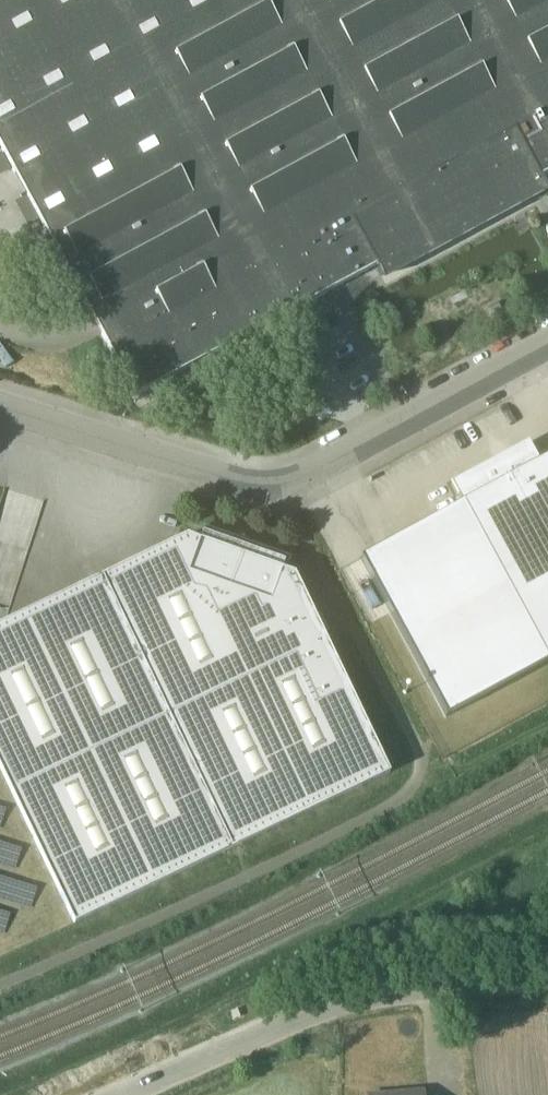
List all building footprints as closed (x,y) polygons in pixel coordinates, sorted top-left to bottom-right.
[(135,397),(376,267),(381,276),(547,186),(542,177),(547,174),(547,0),(1,0),(0,1),(0,147),(135,397)] [(360,559),(445,717),(547,662),(547,457),(538,463),(527,443),(450,485),(461,504),(360,559)] [(0,625),(0,769),(74,924),(389,773),(294,574),(282,569),(284,561),(202,532),(199,540),(187,536),(0,625)]
